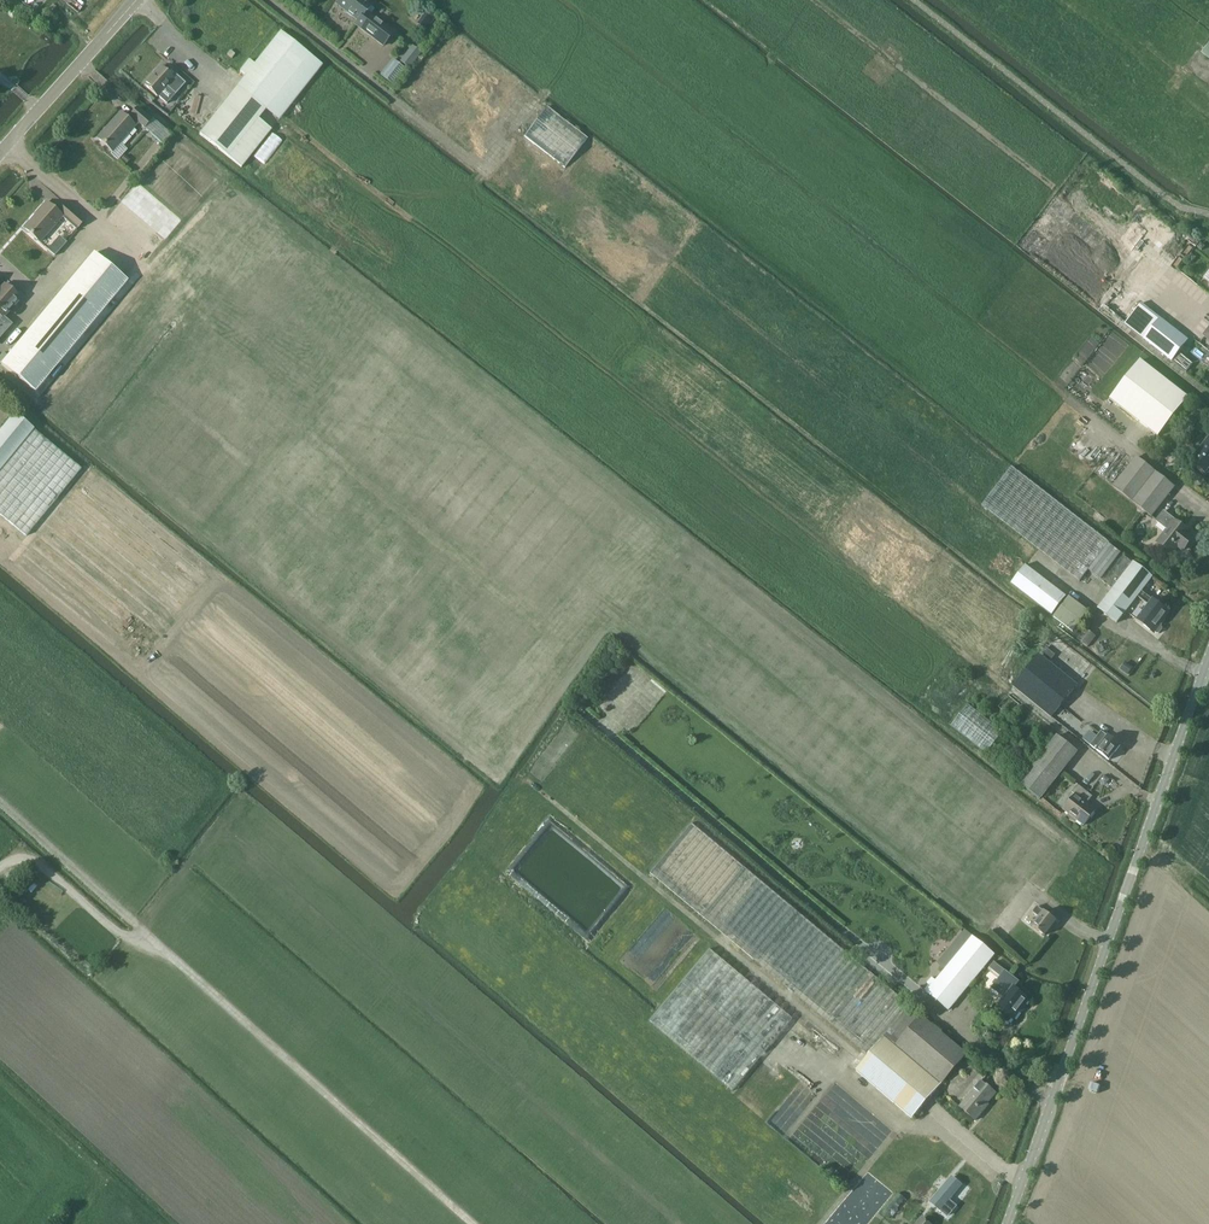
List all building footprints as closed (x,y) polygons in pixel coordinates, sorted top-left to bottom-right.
[(336,4),(359,22),(360,21),(364,24),(360,28),(386,48),(396,35),(374,17),(373,18),(369,15),(371,13),(374,8),(373,7),(372,4),(367,0),(339,0),(336,4)] [(419,23),(427,30),(436,18),(427,12),(419,23)] [(241,168),(271,130),(259,119),(266,110),(278,120),(322,65),(281,32),(255,65),(249,61),(240,72),(246,77),(200,135),(241,168)] [(150,61),(155,50),(145,45),(142,51),(146,53),(144,58),(150,61)] [(402,61),(411,67),(422,51),(413,45),(402,61)] [(382,74),(394,82),(405,66),(393,58),(382,74)] [(162,68),(145,87),(157,98),(168,87),(176,94),(185,84),(176,75),(173,78),(162,68)] [(565,168),(588,138),(548,107),(525,136),(565,168)] [(120,114),(97,140),(111,153),(110,154),(118,161),(128,150),(121,144),(139,125),(144,130),(145,129),(163,145),(172,135),(153,118),(150,121),(137,110),(131,117),(134,120),(131,124),(120,114)] [(66,203),(58,211),(78,229),(85,221),(66,203)] [(39,243),(62,218),(46,204),(35,215),(36,216),(24,230),(39,243)] [(128,225),(124,229),(150,252),(164,236),(130,205),(119,217),(128,225)] [(44,244),(48,247),(58,235),(55,232),(44,244)] [(59,236),(49,248),(56,254),(66,242),(59,236)] [(1192,263),(1196,258),(1192,254),(1188,259),(1192,263)] [(1,366),(35,395),(128,283),(94,255),(1,366)] [(13,325),(4,316),(19,299),(4,286),(0,290),(0,339),(13,325)] [(1160,318),(1143,339),(1172,362),(1189,340),(1160,318)] [(1140,360),(1110,399),(1158,436),(1188,398),(1140,360)] [(0,432),(0,517),(25,538),(81,470),(14,415),(0,432)] [(1208,471),(1208,438),(1190,462),(1206,475),(1208,471)] [(1108,447),(1091,469),(1113,486),(1112,486),(1119,491),(1131,501),(1152,517),(1175,487),(1136,456),(1130,464),(1108,447)] [(991,493),(982,505),(991,512),(1079,582),(1088,571),(1101,580),(1112,589),(1097,608),(1117,623),(1138,597),(1148,604),(1152,599),(1150,598),(1142,591),(1153,577),(1133,562),(1121,553),(1109,544),(1109,543),(1012,467),(991,493)] [(1095,516),(1104,523),(1110,515),(1102,508),(1095,516)] [(1163,511),(1156,520),(1166,529),(1156,542),(1171,554),(1178,546),(1183,551),(1191,541),(1184,536),(1188,531),(1174,519),(1163,511)] [(1011,582),(1052,614),(1067,596),(1026,563),(1011,582)] [(1073,632),(1088,612),(1069,596),(1053,617),(1073,632)] [(1148,604),(1137,620),(1154,633),(1169,612),(1152,599),(1148,604)] [(1088,647),(1096,636),(1085,628),(1077,639),(1088,647)] [(1039,656),(1015,687),(1051,716),(1075,686),(1039,656)] [(986,754),(991,748),(1003,732),(967,704),(950,726),(986,754)] [(558,734),(565,741),(570,736),(573,738),(575,736),(566,726),(558,734)] [(1085,735),(1081,740),(1089,747),(1090,745),(1110,761),(1118,749),(1100,734),(1095,741),(1094,740),(1093,742),(1085,735)] [(1041,800),(1078,752),(1057,735),(1019,783),(1041,800)] [(1082,826),(1096,809),(1087,802),(1092,796),(1078,785),(1072,792),(1075,794),(1062,810),(1082,826)] [(650,873),(868,1055),(910,1005),(691,823),(650,873)] [(5,877),(0,882),(0,891),(10,901),(19,890),(5,877)] [(1046,936),(1057,922),(1038,907),(1033,913),(1039,918),(1033,926),(1046,936)] [(1007,934),(1024,914),(1017,908),(1000,928),(1007,934)] [(930,990),(926,996),(949,1015),(991,963),(995,958),(991,955),(972,939),(935,984),(931,981),(926,986),(930,990)] [(1008,941),(1004,947),(1011,952),(1015,947),(1008,941)] [(735,1092),(795,1020),(712,950),(652,1022),(735,1092)] [(1006,1001),(999,1009),(1002,1011),(999,1014),(1000,1020),(1004,1023),(1009,1022),(1011,1019),(1015,1022),(1031,1003),(1016,990),(1020,984),(1007,974),(993,990),(1006,1001)] [(924,1017),(910,1005),(868,1055),(856,1070),(914,1121),(967,1057),(921,1019),(924,1017)] [(983,1110),(991,1101),(996,1095),(982,1083),(961,1109),(977,1122),(985,1112),(983,1110)] [(948,1201),(961,1185),(953,1178),(932,1203),(948,1216),(955,1208),(948,1201)] [(864,1191),(847,1212),(855,1218),(872,1198),(864,1191)] [(898,1192),(884,1211),(890,1216),(905,1197),(898,1192)]
